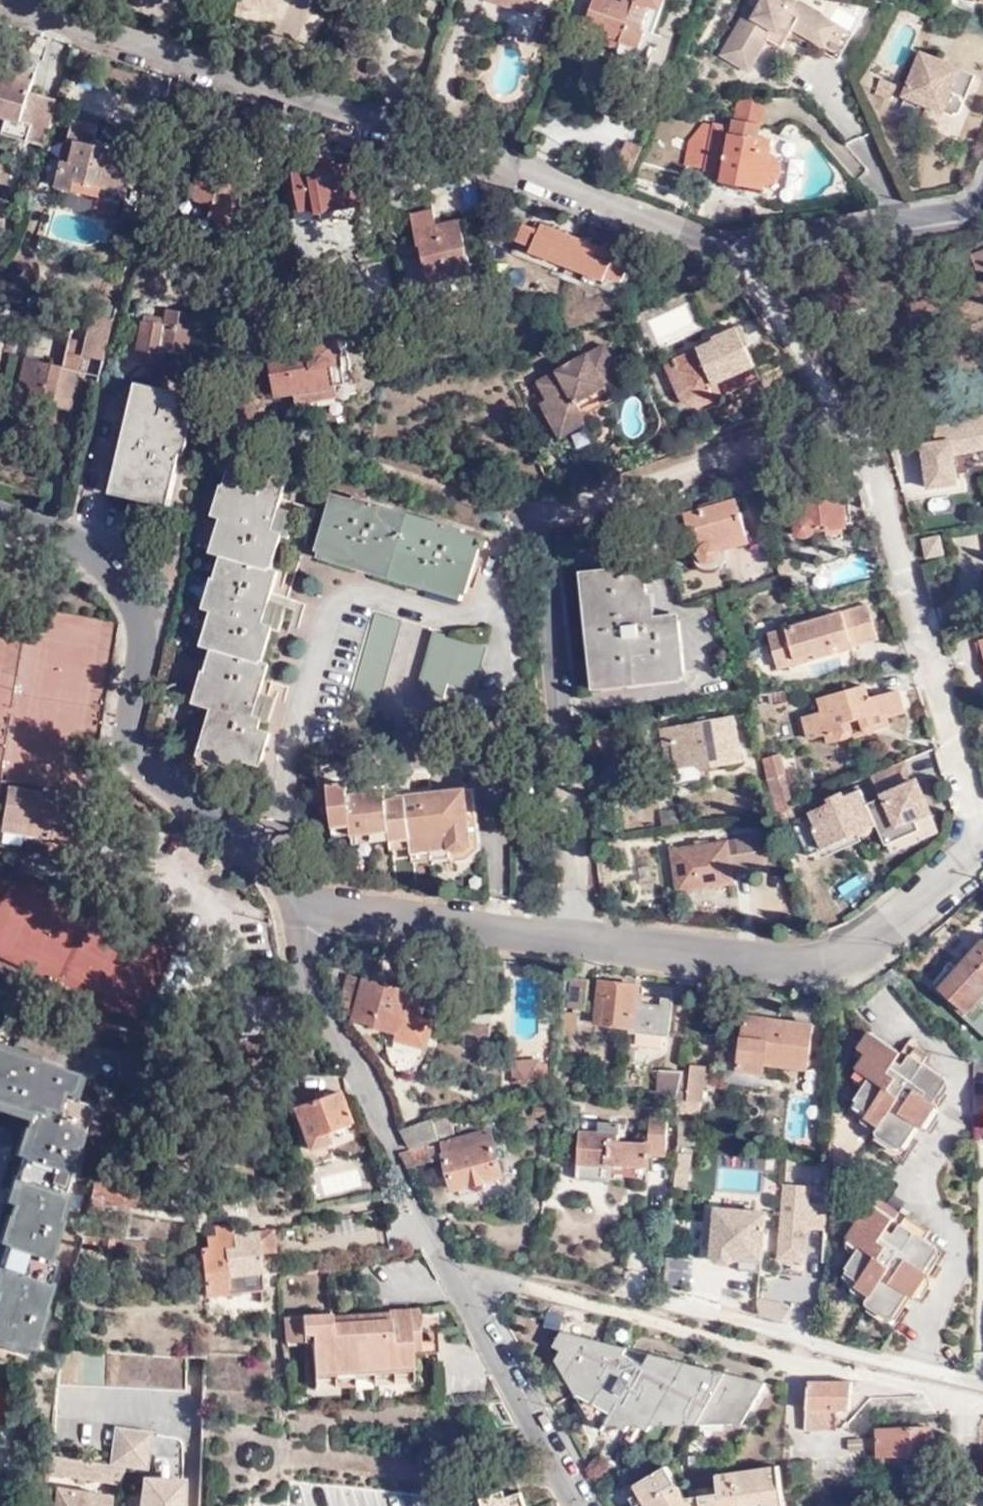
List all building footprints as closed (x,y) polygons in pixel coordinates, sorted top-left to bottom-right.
[(571,14),(580,17),(586,0),(576,0),(571,14)] [(622,52),(651,63),(661,35),(655,33),(667,0),(637,0),(636,1),(634,0),(628,0),(627,5),(614,0),(597,0),(587,29),(626,42),(622,52)] [(721,57),(752,74),(771,42),(786,50),(791,41),(820,58),(839,25),(797,0),(788,0),(787,2),(784,0),(763,0),(758,8),(752,5),(721,57)] [(626,42),(587,29),(581,26),(577,35),(622,52),(626,42)] [(901,109),(897,115),(899,119),(920,128),(927,111),(953,122),(971,80),(922,59),(905,99),(900,96),(896,106),(901,109)] [(25,121),(35,81),(0,71),(0,114),(25,121)] [(747,133),(715,128),(713,135),(746,139),(747,133)] [(774,160),(770,159),(770,154),(755,151),(757,141),(746,139),(713,135),(707,172),(726,175),(724,185),(765,192),(766,186),(775,187),(782,176),(782,172),(781,167),(780,164),(774,160)] [(778,136),(773,141),(771,154),(774,155),(778,157),(782,160),(785,164),(787,169),(787,174),(787,176),(785,181),(782,185),(778,188),(773,191),(767,193),(765,200),(776,199),(788,197),(792,196),(798,192),(802,188),(806,184),(809,178),(810,172),(811,166),(810,160),(808,154),(805,149),(804,148),(800,144),(794,141),(789,139),(778,136)] [(107,186),(127,191),(133,170),(118,166),(122,150),(98,144),(83,141),(76,164),(68,162),(62,186),(104,197),(107,186)] [(615,171),(632,178),(643,154),(625,146),(615,171)] [(771,154),(770,154),(770,159),(774,160),(780,164),(781,167),(782,172),(782,176),(775,187),(766,186),(765,192),(766,192),(767,192),(767,193),(773,191),(778,188),(782,185),(785,181),(787,176),(787,174),(787,169),(785,164),(782,160),(778,157),(774,155),(771,154)] [(187,202),(182,221),(209,230),(234,237),(252,171),(205,157),(191,203),(187,202)] [(343,168),(299,178),(308,213),(323,210),(325,215),(367,206),(359,168),(344,171),(343,168)] [(107,186),(104,197),(124,203),(127,191),(107,186)] [(434,285),(475,275),(469,247),(464,226),(441,230),(437,215),(419,219),(434,285)] [(521,240),(536,245),(534,252),(609,277),(610,272),(629,279),(645,284),(651,266),(637,261),(638,256),(544,222),(543,228),(526,223),(521,240)] [(230,248),(234,237),(209,230),(206,241),(230,248)] [(521,240),(519,246),(534,252),(536,245),(521,240)] [(609,277),(628,284),(629,279),(610,272),(609,277)] [(658,344),(700,325),(689,301),(647,321),(658,344)] [(171,308),(169,318),(149,314),(140,357),(163,362),(166,348),(189,353),(192,335),(206,338),(210,316),(171,308)] [(719,390),(722,398),(763,380),(749,349),(754,346),(746,327),(718,340),(719,343),(677,362),(690,391),(691,393),(694,396),(698,397),(702,397),(719,390)] [(346,359),(343,343),(272,355),(280,398),(298,394),(300,406),(359,395),(353,358),(346,359)] [(605,346),(540,382),(550,401),(543,405),(562,437),(588,423),(577,404),(623,377),(605,346)] [(32,358),(21,402),(41,407),(43,402),(58,406),(78,411),(87,370),(82,369),(86,351),(69,348),(66,360),(60,358),(58,365),(32,358)] [(197,404),(148,389),(121,487),(171,502),(197,404)] [(43,402),(41,407),(57,411),(58,406),(43,402)] [(940,439),(941,458),(978,454),(976,441),(982,440),(982,419),(975,420),(975,426),(952,429),(953,438),(940,439)] [(953,438),(952,429),(939,430),(940,439),(953,438)] [(266,733),(254,729),(257,720),(257,719),(248,716),(255,693),(264,662),(259,661),(268,629),(269,628),(259,625),(267,601),(275,571),(269,569),(278,538),(279,531),(274,529),(280,509),(288,484),(235,467),(225,496),(234,499),(231,510),(220,547),(227,550),(224,561),(213,599),(220,602),(217,613),(209,641),(216,643),(212,654),(200,694),(209,696),(206,706),(216,709),(205,745),(244,758),(257,762),(266,733)] [(813,538),(816,536),(817,534),(850,530),(846,491),(836,492),(835,476),(813,478),(814,490),(802,491),(805,523),(803,526),(803,529),(803,532),(804,535),(808,538),(811,538),(813,538)] [(225,496),(221,507),(231,510),(234,499),(225,496)] [(322,541),(469,582),(480,546),(486,548),(488,541),(335,496),(322,541)] [(735,502),(686,515),(698,558),(702,558),(703,560),(705,563),(708,564),(712,565),(716,563),(717,563),(719,559),(720,556),(720,552),(746,544),(735,502)] [(299,516),(280,509),(274,529),(279,531),(278,538),(291,542),(295,527),(298,518),(299,516)] [(933,558),(946,553),(940,535),(927,538),(933,558)] [(322,541),(319,549),(365,562),(427,579),(467,590),(469,582),(322,541)] [(220,547),(216,558),(224,561),(227,550),(220,547)] [(592,582),(601,682),(687,672),(680,623),(651,626),(645,576),(592,582)] [(213,599),(210,610),(217,613),(220,602),(213,599)] [(290,608),(267,601),(259,625),(269,628),(268,629),(282,634),(286,621),(290,608)] [(851,648),(881,639),(873,608),(769,636),(779,673),(852,653),(851,648)] [(403,621),(377,613),(350,699),(375,708),(403,621)] [(488,646),(436,630),(420,687),(446,696),(450,683),(474,691),(488,646)] [(851,648),(852,653),(882,644),(881,639),(851,648)] [(209,641),(206,651),(212,654),(216,643),(209,641)] [(635,685),(636,698),(692,693),(691,680),(635,685)] [(828,714),(808,720),(814,741),(831,736),(833,745),(858,738),(854,725),(865,722),(868,735),(893,728),(890,718),(907,714),(902,694),(873,701),(869,687),(824,700),(828,714)] [(279,701),(255,693),(248,716),(257,719),(257,720),(271,725),(275,713),(279,701)] [(200,694),(198,703),(206,706),(209,696),(200,694)] [(791,695),(774,697),(776,708),(793,706),(791,695)] [(702,763),(703,768),(742,761),(735,719),(665,730),(668,745),(676,743),(680,768),(702,763)] [(244,758),(205,745),(202,753),(241,766),(244,758)] [(771,779),(781,817),(792,812),(789,801),(795,798),(788,774),(771,779)] [(430,852),(432,863),(452,861),(451,849),(458,854),(468,853),(473,848),(467,793),(463,793),(462,786),(371,798),(370,792),(351,795),(348,783),(329,786),(335,829),(353,828),(353,836),(391,831),(392,841),(392,844),(411,842),(412,849),(413,854),(430,852)] [(55,794),(6,788),(0,831),(0,832),(48,839),(62,847),(77,816),(54,803),(55,794)] [(803,808),(792,812),(781,817),(779,817),(792,855),(813,846),(822,842),(826,852),(880,828),(865,792),(848,799),(846,796),(832,802),(833,806),(807,818),(803,808)] [(335,829),(336,838),(353,836),(353,828),(335,829)] [(353,836),(354,845),(392,841),(391,831),(353,836)] [(677,853),(682,894),(737,884),(735,869),(750,866),(747,841),(677,853)] [(392,844),(393,851),(412,849),(411,842),(392,844)] [(817,857),(826,852),(822,842),(813,846),(817,857)] [(413,854),(415,865),(432,863),(430,852),(413,854)] [(610,861),(602,863),(605,880),(613,879),(610,861)] [(174,940),(0,873),(0,962),(144,1017),(174,940)] [(744,891),(756,920),(789,906),(778,877),(744,891)] [(982,1027),(982,1000),(981,998),(982,996),(982,942),(942,989),(982,1027)] [(366,980),(351,976),(345,998),(346,1002),(359,1005),(355,1020),(374,1025),(374,1027),(386,1031),(392,1053),(393,1056),(397,1064),(401,1066),(406,1068),(412,1069),(418,1068),(419,1067),(423,1064),(427,1060),(430,1056),(439,1020),(424,1016),(427,996),(389,986),(389,984),(367,977),(366,980)] [(591,982),(576,979),(572,1006),(587,1008),(591,982)] [(646,988),(604,983),(599,1024),(635,1028),(635,1033),(637,1035),(635,1046),(664,1048),(665,1038),(672,1039),(675,1000),(664,998),(663,1008),(644,1005),(646,988)] [(813,1028),(745,1020),(739,1070),(764,1073),(766,1064),(808,1069),(813,1028)] [(903,1053),(869,1032),(858,1049),(867,1054),(857,1070),(870,1078),(857,1100),(870,1109),(862,1122),(878,1133),(873,1141),(903,1161),(920,1134),(915,1130),(921,1122),(931,1129),(941,1114),(935,1110),(951,1085),(922,1066),(926,1058),(916,1052),(907,1067),(898,1061),(903,1053)] [(24,1345),(33,1349),(50,1305),(43,1303),(59,1257),(53,1255),(66,1213),(61,1211),(75,1166),(66,1164),(71,1142),(80,1144),(85,1128),(78,1127),(86,1097),(72,1093),(78,1067),(0,1047),(0,1089),(37,1098),(36,1108),(25,1138),(34,1141),(31,1149),(17,1188),(23,1190),(20,1199),(16,1209),(9,1228),(15,1230),(13,1238),(0,1273),(0,1278),(5,1280),(2,1288),(0,1294),(0,1338),(24,1345)] [(542,1056),(516,1061),(520,1080),(554,1074),(552,1062),(544,1063),(542,1056)] [(707,1068),(687,1065),(679,1099),(685,1100),(683,1113),(702,1115),(707,1068)] [(683,1072),(663,1066),(657,1092),(677,1097),(683,1072)] [(24,1105),(36,1108),(37,1098),(0,1089),(0,1099),(24,1105)] [(309,1091),(287,1099),(307,1152),(329,1143),(325,1133),(351,1122),(339,1091),(317,1099),(315,1094),(311,1095),(309,1091)] [(451,1132),(446,1112),(400,1126),(410,1144),(437,1139),(437,1137),(451,1132)] [(585,1130),(583,1131),(581,1162),(613,1164),(649,1166),(650,1154),(668,1155),(670,1113),(652,1112),(650,1140),(621,1138),(622,1123),(585,1120),(585,1130)] [(490,1128),(444,1142),(448,1155),(445,1156),(455,1188),(503,1174),(490,1128)] [(34,1141),(25,1138),(22,1146),(31,1149),(34,1141)] [(411,1147),(400,1154),(407,1166),(430,1159),(427,1144),(410,1145),(411,1147)] [(693,1156),(682,1155),(680,1181),(690,1183),(693,1156)] [(580,1177),(612,1179),(613,1164),(581,1162),(580,1177)] [(17,1188),(14,1197),(20,1199),(23,1190),(17,1188)] [(889,1230),(900,1212),(878,1197),(872,1205),(869,1203),(845,1240),(858,1250),(846,1267),(861,1278),(855,1289),(874,1303),(871,1309),(882,1317),(897,1328),(913,1304),(905,1299),(911,1291),(921,1298),(931,1283),(929,1282),(939,1266),(936,1263),(942,1253),(925,1241),(931,1232),(909,1217),(896,1236),(889,1230)] [(792,1261),(826,1265),(829,1204),(794,1201),(792,1261)] [(740,1212),(715,1210),(713,1258),(717,1264),(728,1264),(735,1259),(740,1259),(739,1270),(762,1270),(764,1211),(759,1211),(759,1208),(741,1208),(740,1212)] [(204,1291),(261,1286),(257,1251),(255,1231),(231,1233),(230,1222),(212,1224),(213,1234),(204,1235),(206,1245),(199,1246),(204,1291)] [(9,1228),(6,1236),(13,1238),(15,1230),(9,1228)] [(268,1229),(255,1231),(257,1251),(271,1249),(268,1229)] [(792,1308),(753,1297),(754,1313),(782,1321),(792,1308)] [(434,1330),(462,1328),(448,1303),(387,1308),(387,1310),(388,1320),(333,1323),(332,1313),(332,1311),(299,1314),(301,1336),(310,1336),(313,1375),(412,1368),(410,1353),(436,1351),(434,1330)] [(388,1320),(387,1310),(332,1313),(333,1323),(388,1320)] [(625,1354),(627,1348),(563,1332),(554,1347),(562,1351),(556,1361),(594,1424),(610,1433),(613,1426),(624,1426),(628,1431),(631,1425),(643,1425),(648,1432),(653,1425),(744,1424),(767,1383),(650,1353),(645,1364),(625,1354)] [(20,1356),(24,1345),(0,1338),(0,1349),(20,1356)] [(645,1364),(650,1353),(627,1348),(625,1354),(645,1364)] [(186,1357),(61,1350),(57,1385),(185,1390),(186,1357)] [(837,1376),(837,1372),(807,1364),(808,1430),(786,1431),(786,1462),(794,1462),(794,1489),(865,1487),(864,1441),(846,1428),(836,1428),(835,1412),(851,1411),(851,1381),(837,1376)] [(113,1426),(108,1464),(49,1457),(47,1474),(123,1484),(125,1467),(146,1470),(151,1432),(113,1426)] [(871,1437),(872,1460),(905,1459),(934,1458),(932,1430),(881,1431),(881,1436),(871,1437)] [(779,1466),(723,1474),(723,1485),(691,1489),(692,1497),(686,1498),(669,1467),(664,1467),(635,1485),(648,1505),(786,1505),(779,1466)] [(184,1480),(136,1479),(135,1505),(183,1505),(184,1480)] [(635,1485),(627,1490),(636,1505),(648,1505),(635,1485)] [(111,1496),(58,1489),(56,1505),(110,1505),(111,1496)] [(520,1490),(505,1496),(503,1490),(478,1499),(480,1505),(525,1505),(520,1490)]
